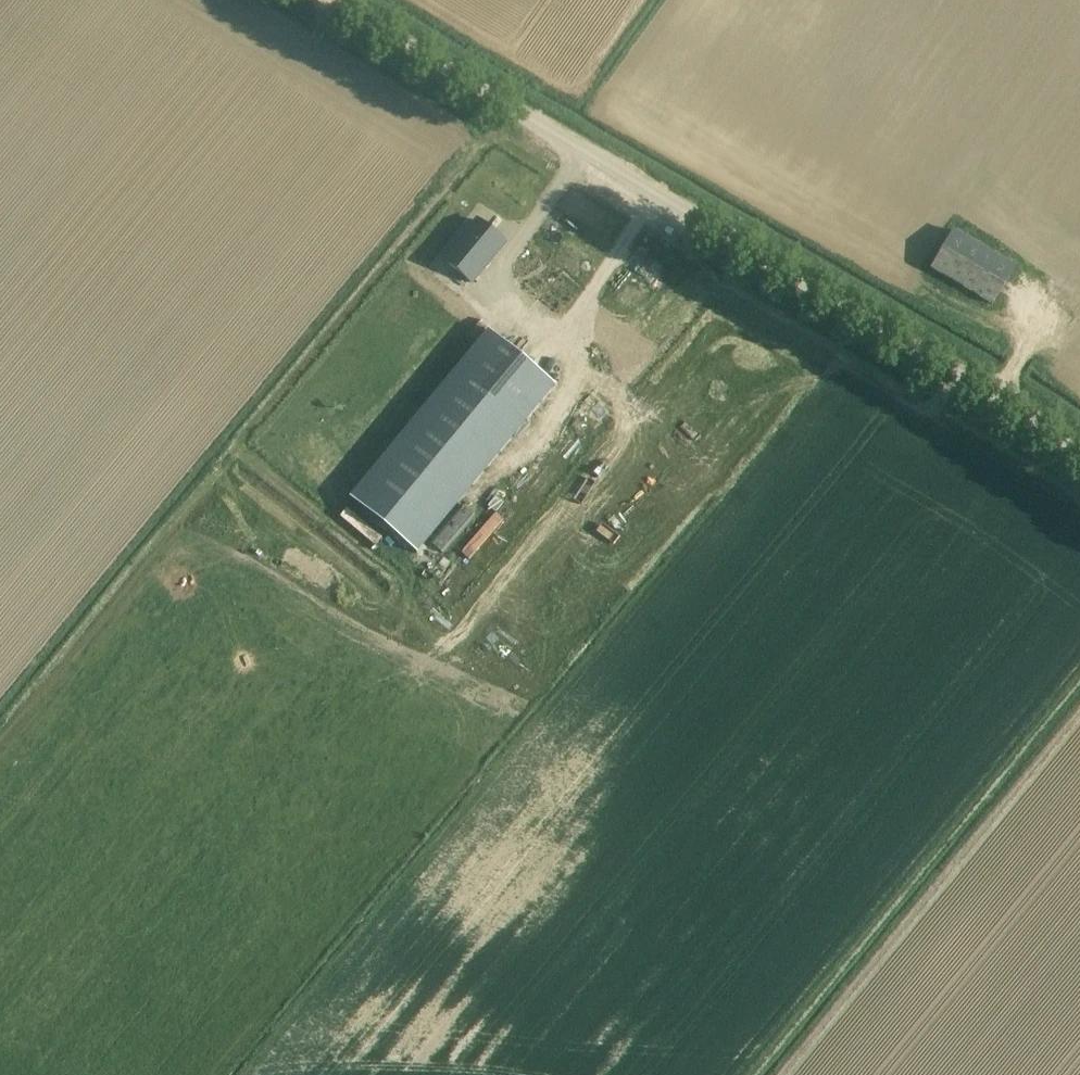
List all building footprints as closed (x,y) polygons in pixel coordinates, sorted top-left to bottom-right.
[(478,221),(444,261),(471,283),(504,243),(478,221)] [(955,229),(943,250),(932,269),(992,305),(1016,265),(955,229)] [(488,329),(349,498),(417,554),(556,386),(488,329)]
